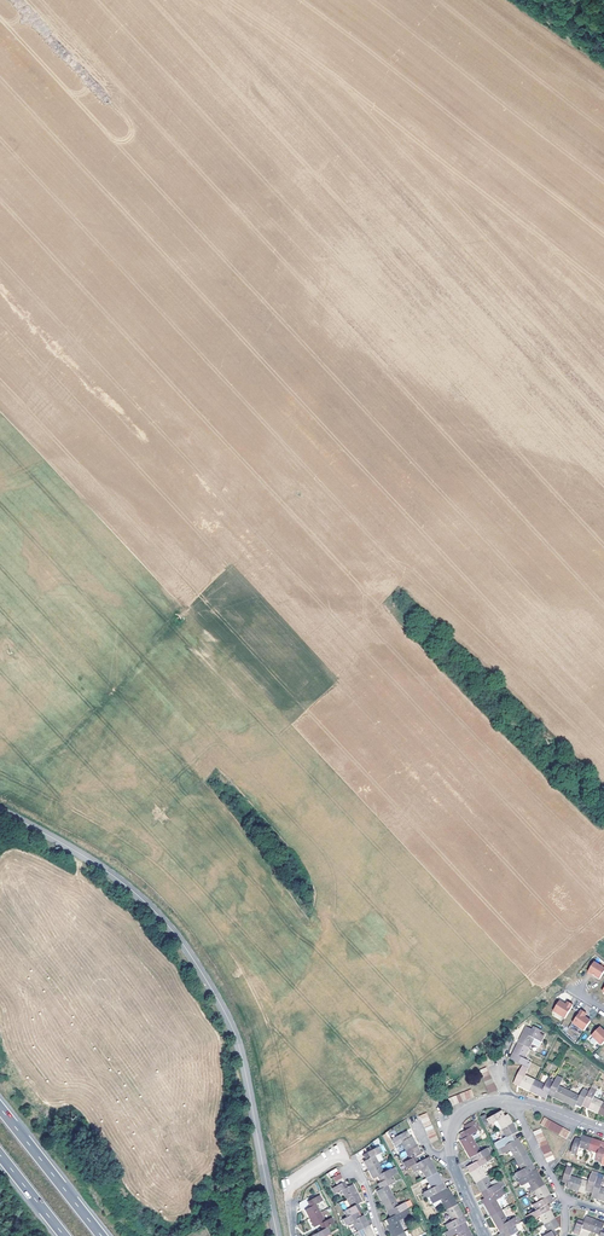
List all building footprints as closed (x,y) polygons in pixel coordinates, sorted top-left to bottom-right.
[(594,959),(588,969),(595,974),(599,977),(603,969),(603,966),(594,959)] [(572,1003),(567,999),(565,1002),(559,998),(553,1009),(564,1016),(572,1003)] [(583,1028),(590,1019),(584,1014),(586,1011),(581,1008),(572,1021),(583,1028)] [(603,1040),(603,1029),(599,1025),(591,1033),(601,1043),(603,1040)] [(522,1031),(517,1041),(528,1046),(533,1036),(539,1039),(542,1034),(541,1033),(542,1030),(533,1026),(532,1028),(529,1027),(526,1033),(522,1031)] [(517,1053),(514,1059),(521,1063),(522,1063),(527,1066),(530,1060),(523,1056),(528,1046),(517,1041),(512,1051),(517,1053)] [(519,1084),(529,1089),(534,1078),(524,1073),(527,1066),(522,1063),(521,1064),(515,1078),(520,1081),(519,1084)] [(554,1078),(549,1088),(555,1091),(553,1095),(563,1100),(568,1089),(558,1084),(561,1077),(556,1074),(554,1078)] [(534,1078),(529,1089),(537,1092),(545,1096),(549,1088),(554,1078),(548,1076),(545,1083),(534,1078)] [(588,1090),(584,1099),(589,1102),(588,1106),(597,1111),(603,1100),(592,1095),(596,1088),(595,1087),(596,1084),(592,1082),(590,1085),(588,1090)] [(579,1094),(568,1089),(563,1100),(574,1105),(574,1104),(576,1101),(581,1104),(584,1099),(588,1090),(582,1087),(579,1094)] [(496,1118),(501,1126),(511,1121),(506,1112),(503,1114),(500,1109),(486,1116),(484,1112),(480,1115),(483,1122),(488,1120),(489,1122),(492,1120),(496,1118)] [(499,1127),(501,1126),(496,1118),(492,1120),(496,1129),(499,1127)] [(460,1138),(464,1147),(475,1141),(470,1132),(478,1128),(478,1127),(480,1125),(478,1121),(475,1122),(473,1119),(464,1124),(466,1128),(459,1131),(462,1137),(460,1138)] [(493,1142),(496,1147),(513,1138),(515,1137),(512,1131),(516,1129),(511,1121),(501,1126),(506,1135),(503,1136),(493,1142)] [(554,1131),(558,1124),(554,1121),(550,1128),(554,1131)] [(403,1145),(405,1148),(416,1143),(412,1134),(409,1136),(406,1130),(391,1138),(394,1144),(401,1140),(403,1145)] [(583,1147),(588,1148),(591,1137),(582,1134),(581,1137),(580,1140),(574,1139),(570,1151),(581,1154),(583,1147)] [(588,1148),(593,1150),(591,1157),(601,1160),(603,1149),(603,1140),(600,1139),(591,1137),(588,1148)] [(496,1147),(499,1153),(510,1147),(515,1157),(526,1152),(520,1141),(516,1143),(513,1138),(496,1147)] [(401,1140),(394,1144),(398,1152),(405,1148),(403,1145),(401,1140)] [(493,1149),(491,1144),(488,1145),(487,1145),(480,1149),(475,1141),(464,1147),(472,1161),(490,1151),(493,1149)] [(416,1143),(405,1148),(410,1157),(403,1161),(405,1166),(410,1164),(417,1160),(414,1155),(420,1151),(416,1143)] [(368,1167),(379,1162),(374,1153),(381,1150),(378,1144),(367,1150),(370,1155),(364,1158),(368,1167)] [(472,1161),(466,1164),(475,1180),(485,1174),(482,1168),(480,1164),(483,1162),(487,1159),(492,1155),(490,1151),(472,1161)] [(531,1170),(535,1167),(526,1152),(515,1157),(521,1167),(510,1173),(513,1179),(517,1177),(531,1170)] [(417,1160),(410,1164),(413,1169),(420,1166),(426,1176),(436,1170),(428,1154),(417,1160)] [(379,1173),(382,1178),(391,1174),(397,1170),(395,1166),(391,1168),(390,1167),(383,1171),(379,1162),(368,1167),(373,1176),(379,1173)] [(566,1189),(576,1192),(579,1181),(570,1178),(572,1171),(566,1168),(562,1183),(567,1185),(566,1189)] [(445,1186),(436,1170),(426,1176),(431,1186),(424,1190),(427,1196),(430,1194),(445,1186)] [(527,1179),(532,1189),(543,1183),(538,1173),(534,1175),(531,1170),(517,1177),(520,1182),(523,1181),(527,1179)] [(598,1175),(592,1173),(589,1184),(579,1181),(576,1192),(585,1195),(586,1193),(592,1195),(597,1180),(598,1175)] [(382,1198),(392,1193),(387,1183),(394,1180),(391,1174),(382,1178),(377,1181),(379,1185),(380,1187),(377,1189),(382,1198)] [(489,1180),(485,1174),(475,1180),(481,1190),(485,1188),(488,1193),(501,1186),(498,1181),(498,1180),(495,1177),(489,1180)] [(523,1181),(528,1191),(532,1189),(527,1179),(523,1181)] [(342,1187),(346,1196),(357,1190),(352,1182),(346,1185),(343,1180),(332,1186),(334,1191),(342,1187)] [(592,1195),(598,1196),(597,1201),(603,1203),(603,1191),(600,1190),(603,1182),(597,1180),(592,1195)] [(545,1202),(548,1201),(545,1195),(549,1193),(543,1183),(532,1189),(538,1199),(532,1203),(533,1205),(534,1208),(545,1202)] [(445,1186),(430,1194),(433,1200),(431,1201),(433,1205),(442,1200),(446,1207),(457,1202),(450,1190),(449,1191),(445,1186)] [(483,1196),(482,1196),(485,1202),(484,1203),(490,1214),(501,1208),(494,1197),(504,1191),(501,1186),(488,1193),(483,1196)] [(344,1208),(346,1214),(356,1209),(358,1208),(355,1203),(361,1199),(357,1190),(346,1196),(350,1204),(344,1208)] [(309,1215),(320,1210),(315,1201),(322,1197),(319,1192),(308,1198),(311,1204),(305,1207),(309,1215)] [(391,1207),(394,1212),(401,1209),(412,1203),(409,1199),(406,1201),(405,1200),(398,1203),(392,1193),(382,1198),(387,1209),(391,1207)] [(305,1196),(300,1199),(299,1202),(301,1206),(308,1202),(305,1196)] [(465,1218),(457,1202),(446,1207),(452,1218),(445,1222),(447,1228),(463,1220),(465,1218)] [(538,1214),(543,1222),(553,1216),(548,1207),(545,1202),(534,1208),(528,1212),(531,1217),(538,1214)] [(502,1209),(506,1217),(512,1214),(508,1206),(502,1209)] [(507,1219),(501,1208),(490,1214),(500,1231),(513,1223),(520,1219),(517,1214),(515,1216),(514,1215),(507,1219)] [(346,1214),(342,1216),(345,1222),(352,1218),(358,1229),(368,1223),(363,1213),(359,1215),(356,1209),(346,1214)] [(392,1235),(403,1229),(397,1218),(404,1214),(403,1212),(401,1209),(394,1212),(390,1214),(383,1218),(392,1235)] [(320,1221),(323,1226),(325,1225),(334,1220),(332,1215),(324,1219),(320,1210),(309,1215),(314,1224),(320,1221)] [(581,1225),(590,1228),(594,1218),(585,1215),(582,1221),(577,1219),(573,1230),(578,1232),(581,1225)] [(543,1222),(547,1230),(541,1234),(542,1235),(550,1235),(555,1233),(552,1228),(554,1227),(558,1224),(553,1216),(543,1222)] [(601,1228),(603,1221),(594,1218),(590,1228),(590,1229),(600,1232),(598,1235),(603,1235),(603,1229),(601,1228)] [(520,1219),(513,1223),(516,1229),(523,1225),(520,1219)] [(446,1229),(449,1234),(456,1231),(459,1235),(470,1235),(472,1235),(466,1225),(463,1220),(447,1228),(446,1229)] [(368,1223),(358,1229),(361,1235),(370,1235),(369,1235),(372,1234),(373,1233),(368,1223)] [(498,1232),(500,1235),(511,1235),(509,1233),(516,1229),(513,1223),(500,1231),(498,1232)] [(321,1234),(328,1231),(325,1225),(323,1226),(312,1232),(314,1235),(322,1235),(321,1234)] [(543,1225),(538,1228),(540,1233),(546,1230),(543,1225)]
